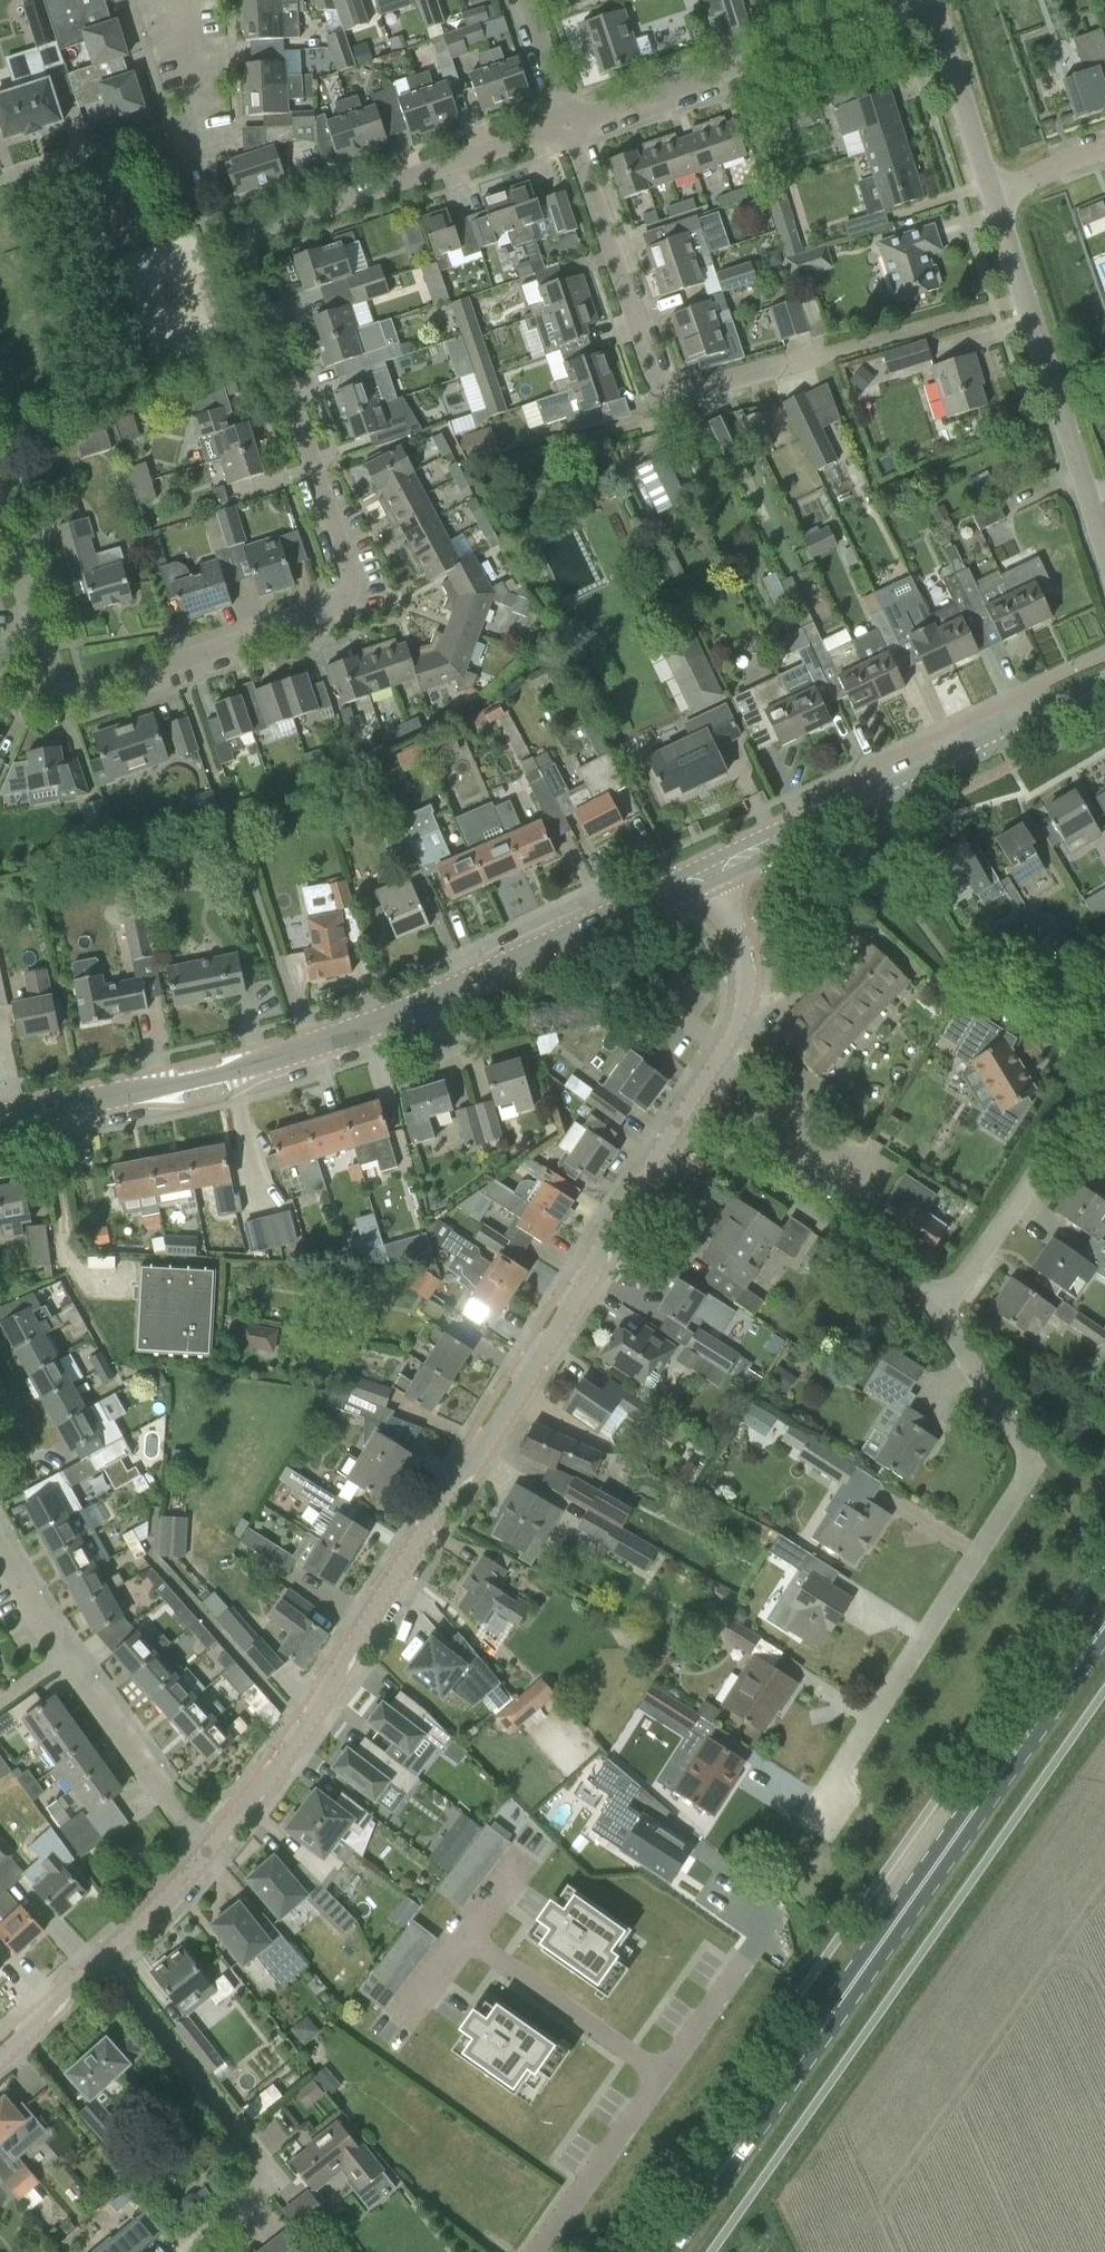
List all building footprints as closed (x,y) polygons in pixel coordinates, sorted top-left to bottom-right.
[(43,0),(42,0),(22,6),(36,49),(57,42),(43,0)] [(100,0),(44,0),(51,24),(102,7),(100,0)] [(241,16),(298,12),(297,0),(281,1),(281,0),(240,0),(241,16)] [(334,5),(333,0),(314,0),(317,11),(334,5)] [(343,31),(343,32),(344,32),(368,24),(363,10),(360,0),(333,0),(334,5),(339,18),(343,31)] [(378,11),(401,3),(403,9),(417,4),(416,0),(374,0),(378,11)] [(436,0),(416,0),(417,4),(426,29),(429,40),(432,40),(436,38),(432,27),(445,23),(436,0)] [(725,11),(721,0),(703,0),(708,17),(725,11)] [(725,11),(733,37),(750,32),(740,0),(721,0),(725,11)] [(108,25),(102,7),(51,24),(60,51),(86,43),(94,66),(118,58),(119,59),(127,56),(126,52),(130,51),(126,37),(122,38),(120,34),(117,35),(113,23),(108,25)] [(580,25),(586,42),(590,40),(601,74),(641,61),(624,11),(602,18),(580,25)] [(298,12),(241,16),(242,32),(245,32),(245,42),(300,38),(298,12)] [(442,34),(443,36),(444,37),(451,58),(452,58),(467,53),(465,46),(485,39),(484,38),(479,22),(442,34)] [(1075,119),(1104,109),(1104,89),(1104,85),(1104,42),(1101,30),(1072,39),(1084,74),(1062,81),(1075,119)] [(325,37),(329,48),(349,47),(344,32),(343,32),(343,31),(325,37)] [(444,37),(443,36),(436,38),(432,40),(443,74),(456,70),(452,58),(451,58),(444,37)] [(349,47),(329,48),(337,72),(355,66),(349,47)] [(500,48),(488,51),(507,106),(522,100),(522,98),(531,95),(518,59),(505,63),(500,48)] [(507,106),(488,51),(477,55),(482,71),(469,76),(474,90),(481,111),(490,108),(491,111),(507,106)] [(48,81),(40,57),(26,61),(34,86),(0,97),(0,127),(4,141),(26,134),(26,136),(41,131),(40,129),(62,122),(48,81)] [(140,110),(144,109),(137,86),(134,88),(130,76),(125,78),(119,59),(118,58),(94,66),(67,75),(78,109),(80,109),(78,102),(103,94),(111,119),(126,115),(127,118),(141,114),(140,110)] [(245,74),(246,91),(313,87),(312,75),(285,76),(285,63),(247,65),(247,74),(245,74)] [(429,72),(417,76),(435,130),(451,124),(450,122),(459,119),(452,98),(447,83),(434,87),(429,72)] [(396,86),(382,90),(392,118),(403,115),(410,135),(419,132),(420,135),(435,130),(417,76),(406,79),(411,95),(401,99),(396,86)] [(313,87),(246,91),(247,107),(249,107),(250,117),(288,115),(287,100),(303,100),(313,98),(313,87)] [(357,96),(346,100),(364,154),(380,148),(379,146),(388,143),(381,122),(392,118),(382,90),(371,94),(375,107),(362,111),(357,96)] [(859,131),(866,154),(906,141),(890,91),(834,109),(842,136),(859,131)] [(327,114),(314,117),(315,124),(316,144),(332,139),(339,159),(347,157),(348,159),(364,154),(346,100),(334,103),(340,119),(331,122),(327,114)] [(815,103),(795,109),(801,126),(820,119),(815,103)] [(292,112),(293,126),(315,124),(314,117),(315,110),(292,112)] [(724,117),(707,123),(722,166),(747,158),(735,122),(727,125),(724,117)] [(693,136),(685,139),(698,175),(722,166),(707,123),(691,129),(693,136)] [(294,140),(293,126),(264,127),(265,150),(230,162),(234,171),(228,173),(236,195),(260,187),(260,190),(271,186),(270,183),(290,177),(279,145),(294,140)] [(675,134),(658,140),(673,183),(698,175),(685,139),(678,142),(675,134)] [(644,153),(637,155),(649,191),(673,183),(658,140),(642,145),(644,153)] [(906,141),(866,154),(884,211),(923,199),(906,141)] [(649,191),(637,155),(636,152),(610,161),(623,200),(649,191)] [(772,168),(759,172),(762,183),(776,179),(772,168)] [(530,183),(506,191),(524,244),(535,240),(530,226),(552,218),(558,236),(576,230),(563,192),(546,198),(544,191),(534,194),(530,183)] [(764,189),(779,240),(813,231),(807,214),(793,218),(782,184),(764,189)] [(744,189),(731,193),(734,203),(748,198),(744,189)] [(488,217),(471,223),(481,253),(480,249),(497,243),(495,237),(508,233),(512,248),(514,247),(524,244),(506,191),(482,199),(488,217)] [(734,203),(731,193),(718,198),(721,207),(734,203)] [(693,198),(680,203),(683,213),(696,208),(693,198)] [(683,213),(680,203),(666,207),(669,217),(683,213)] [(764,203),(751,207),(756,223),(769,219),(764,203)] [(481,253),(471,223),(454,229),(447,211),(422,219),(437,264),(440,272),(452,268),(447,253),(461,249),(464,259),(481,253)] [(642,215),(645,225),(659,221),(656,211),(642,215)] [(854,221),(858,235),(889,226),(885,211),(854,221)] [(648,248),(656,272),(710,254),(709,253),(716,251),(705,217),(698,219),(697,216),(663,227),(667,240),(667,242),(648,248)] [(932,268),(928,256),(942,251),(933,226),(878,243),(897,303),(939,290),(937,284),(940,283),(935,267),(932,268)] [(319,288),(345,279),(349,292),(361,288),(384,280),(379,265),(367,269),(352,274),(343,247),(356,243),(352,232),(333,239),(335,243),(293,257),(305,292),(319,288)] [(157,244),(177,322),(216,312),(197,234),(157,244)] [(535,240),(524,244),(531,266),(533,274),(545,270),(535,240)] [(785,259),(791,281),(833,268),(826,245),(785,259)] [(710,254),(656,272),(657,274),(655,275),(662,297),(683,290),(684,291),(704,284),(699,270),(713,265),(710,254)] [(437,264),(422,269),(428,288),(443,283),(440,272),(437,264)] [(717,275),(722,292),(756,281),(751,264),(717,275)] [(517,270),(519,279),(533,274),(531,266),(517,270)] [(419,270),(393,277),(398,296),(424,289),(419,270)] [(521,285),(533,319),(586,301),(577,276),(555,284),(554,283),(535,289),(533,281),(521,285)] [(361,288),(349,292),(353,304),(388,292),(384,280),(361,288)] [(451,304),(463,342),(480,336),(468,299),(451,304)] [(797,299),(785,303),(796,337),(808,333),(802,312),(801,309),(799,305),(797,299)] [(586,301),(533,319),(528,320),(525,321),(529,332),(536,330),(544,353),(574,342),(574,341),(584,338),(581,329),(594,324),(586,301)] [(671,315),(679,339),(732,322),(729,310),(715,315),(710,301),(689,308),(690,309),(671,315)] [(813,301),(799,305),(801,309),(802,312),(808,333),(811,340),(812,340),(824,337),(824,336),(813,301)] [(796,337),(785,303),(771,308),(782,342),(796,337)] [(317,343),(317,344),(359,330),(351,305),(328,313),(314,317),(322,342),(317,343)] [(732,322),(679,339),(687,363),(697,360),(700,371),(729,361),(729,359),(742,355),(735,333),(736,333),(732,322)] [(348,374),(394,359),(403,356),(399,343),(372,352),(369,342),(359,345),(354,332),(359,330),(317,344),(326,368),(344,362),(348,374)] [(463,342),(470,361),(474,374),(476,380),(493,374),(480,336),(463,342)] [(883,355),(889,374),(931,361),(925,342),(883,355)] [(558,394),(611,376),(603,352),(594,355),(590,346),(561,356),(569,378),(554,383),(558,394)] [(977,378),(981,377),(974,354),(931,368),(947,419),(986,407),(977,378)] [(342,418),(347,417),(347,416),(379,405),(371,381),(398,372),(394,359),(348,374),(352,387),(334,393),(342,418)] [(470,361),(453,367),(457,380),(459,379),(474,374),(470,361)] [(476,380),(485,405),(489,418),(506,412),(493,374),(476,380)] [(619,400),(611,376),(558,394),(536,402),(543,425),(565,418),(566,418),(571,433),(606,423),(600,407),(619,400)] [(235,382),(224,386),(228,396),(239,393),(235,382)] [(220,460),(256,449),(248,423),(227,430),(221,409),(226,398),(222,385),(188,396),(195,417),(192,418),(207,463),(220,459),(220,460)] [(783,404),(816,472),(836,462),(803,394),(783,404)] [(347,416),(347,417),(355,441),(369,436),(373,448),(423,432),(402,397),(379,405),(347,416)] [(750,472),(742,454),(724,416),(705,425),(723,463),(732,481),(750,472)] [(130,417),(116,421),(122,441),(136,437),(130,417)] [(774,446),(765,427),(753,433),(762,452),(774,446)] [(685,432),(669,439),(683,470),(699,462),(685,432)] [(432,439),(437,448),(446,443),(441,434),(432,439)] [(446,443),(437,448),(442,457),(451,453),(446,443)] [(381,490),(413,473),(414,472),(402,448),(383,458),(381,454),(363,463),(378,492),(381,490)] [(256,449),(220,460),(228,485),(264,474),(256,449)] [(664,455),(636,469),(658,515),(687,501),(664,455)] [(128,469),(134,486),(151,481),(146,463),(128,469)] [(448,467),(454,480),(463,475),(456,463),(448,467)] [(378,501),(386,516),(424,495),(413,473),(381,490),(385,497),(378,501)] [(463,475),(454,480),(461,492),(469,487),(463,475)] [(793,478),(786,481),(790,489),(797,486),(793,478)] [(151,481),(134,486),(139,504),(157,499),(151,481)] [(224,486),(214,489),(219,504),(229,501),(224,486)] [(401,528),(405,535),(437,518),(424,495),(386,516),(394,532),(401,528)] [(973,515),(980,530),(1005,519),(998,504),(973,515)] [(217,512),(228,549),(246,543),(234,507),(217,512)] [(943,507),(931,513),(937,524),(949,517),(943,507)] [(472,513),(479,525),(487,521),(481,508),(472,513)] [(657,517),(646,522),(652,535),(663,529),(657,517)] [(99,572),(89,538),(92,537),(87,518),(58,527),(64,546),(66,546),(77,583),(73,584),(76,597),(80,596),(83,604),(91,601),(94,611),(133,599),(123,565),(99,572)] [(402,546),(410,562),(449,541),(437,518),(405,535),(409,543),(402,546)] [(487,521),(479,525),(485,538),(494,533),(487,521)] [(803,539),(812,559),(838,546),(828,527),(803,539)] [(245,549),(260,596),(293,585),(278,538),(245,549)] [(430,582),(447,573),(461,565),(461,564),(449,541),(410,562),(419,577),(426,574),(430,582)] [(951,564),(950,565),(982,630),(994,625),(1002,642),(1027,630),(1004,581),(1002,576),(977,588),(968,570),(966,571),(954,546),(945,551),(951,564)] [(842,551),(849,566),(857,562),(850,548),(842,551)] [(441,585),(448,597),(509,594),(503,582),(490,589),(474,557),(461,564),(461,565),(447,573),(450,580),(441,585)] [(232,606),(225,584),(217,560),(201,566),(203,575),(191,579),(189,573),(185,567),(178,563),(159,569),(162,580),(169,601),(176,598),(184,621),(188,620),(189,624),(202,619),(201,616),(232,606)] [(1041,564),(1004,581),(1027,630),(1051,618),(1041,596),(1053,590),(1041,564)] [(955,604),(930,616),(953,665),(978,653),(969,636),(982,630),(950,565),(939,570),(955,604)] [(763,579),(775,605),(787,599),(776,574),(763,579)] [(509,594),(448,597),(443,610),(453,614),(450,622),(479,633),(491,601),(504,606),(509,594)] [(519,598),(513,613),(526,617),(531,602),(519,598)] [(883,611),(894,635),(893,636),(909,668),(921,662),(928,677),(953,665),(930,616),(924,605),(901,616),(898,609),(886,615),(883,610),(883,611)] [(876,629),(851,641),(880,700),(904,688),(882,641),(893,636),(894,635),(883,611),(870,617),(876,629)] [(810,646),(809,646),(836,702),(848,697),(855,712),(880,700),(851,641),(826,653),(821,641),(813,623),(801,628),(810,646)] [(465,671),(477,638),(469,635),(448,627),(445,636),(435,632),(431,645),(473,689),(478,676),(465,671)] [(724,698),(700,647),(691,628),(672,637),(676,646),(662,653),(667,663),(691,714),(724,698)] [(395,639),(378,645),(392,687),(416,678),(418,678),(412,662),(406,644),(398,647),(395,639)] [(364,658),(357,661),(368,695),(392,687),(378,645),(362,651),(364,658)] [(420,659),(412,662),(418,678),(416,678),(421,692),(455,680),(460,693),(473,689),(431,645),(416,650),(420,659)] [(793,669),(779,676),(806,735),(831,724),(824,708),(836,702),(809,646),(797,652),(806,671),(797,676),(793,669)] [(368,695),(357,661),(356,657),(325,667),(332,687),(336,686),(343,705),(369,697),(368,695)] [(527,677),(535,689),(551,679),(544,667),(527,677)] [(285,676),(279,678),(293,719),(318,711),(318,712),(332,708),(323,682),(310,687),(306,674),(291,679),(291,677),(286,678),(285,676)] [(806,735),(779,676),(755,687),(731,698),(747,732),(756,753),(779,742),(781,747),(806,735)] [(260,703),(245,709),(253,734),(269,729),(268,727),(293,719),(279,678),(274,680),(274,682),(270,684),(270,686),(256,691),(260,703)] [(253,734),(245,709),(239,692),(233,694),(233,696),(228,698),(229,700),(215,705),(219,717),(206,722),(220,766),(235,761),(232,753),(243,750),(239,737),(252,733),(253,734)] [(726,773),(715,749),(740,736),(734,724),(726,707),(685,727),(691,739),(685,741),(649,759),(655,773),(665,793),(680,786),(683,793),(726,773)] [(340,711),(348,733),(357,730),(350,708),(340,711)] [(95,736),(103,760),(91,764),(95,776),(99,788),(116,782),(114,778),(168,760),(153,716),(95,736)] [(418,718),(405,723),(409,732),(421,726),(418,718)] [(169,725),(180,756),(197,750),(186,719),(169,725)] [(409,732),(405,723),(393,729),(397,738),(409,732)] [(450,755),(461,751),(455,737),(425,750),(431,763),(444,758),(445,760),(451,757),(450,755)] [(0,789),(0,797),(30,792),(57,787),(59,800),(89,795),(83,779),(76,758),(63,760),(60,747),(27,753),(29,762),(10,765),(0,789)] [(424,747),(398,758),(405,774),(431,763),(425,750),(424,747)] [(547,753),(533,760),(539,770),(552,763),(547,753)] [(568,797),(576,813),(609,796),(626,787),(608,753),(577,769),(586,787),(568,797)] [(543,778),(539,770),(533,760),(532,757),(520,763),(526,775),(524,776),(529,785),(544,814),(559,808),(554,799),(555,799),(544,778),(543,778)] [(552,763),(539,770),(543,778),(544,778),(555,799),(569,792),(554,762),(552,763)] [(1071,853),(1102,835),(1076,792),(1046,811),(1071,853)] [(1095,798),(1104,815),(1104,792),(1095,798)] [(609,796),(576,813),(590,840),(622,823),(609,796)] [(83,807),(94,836),(112,829),(101,800),(83,807)] [(493,807),(498,819),(521,870),(555,855),(540,823),(523,830),(510,800),(493,807)] [(431,813),(403,825),(411,845),(424,873),(427,878),(436,874),(434,872),(439,870),(445,883),(443,884),(448,897),(451,896),(452,900),(486,885),(472,852),(454,860),(440,829),(439,830),(431,813)] [(464,834),(472,852),(486,885),(521,870),(498,819),(464,834)] [(1009,870),(1019,886),(1046,870),(1032,846),(1035,845),(1023,824),(996,840),(1012,868),(1009,870)] [(403,825),(388,832),(397,852),(411,845),(403,825)] [(933,860),(953,895),(972,883),(978,893),(989,886),(963,842),(933,860)] [(382,906),(365,914),(374,935),(391,927),(396,939),(429,925),(420,905),(409,879),(405,880),(376,893),(382,906)] [(308,920),(310,932),(314,950),(304,952),(309,981),(352,973),(348,950),(366,947),(358,905),(353,906),(346,881),(328,886),(336,915),(327,917),(308,920)] [(1098,920),(1104,914),(1104,884),(1084,902),(1098,920)] [(1031,932),(1030,932),(1041,951),(1055,942),(1034,907),(1021,915),(1031,932)] [(1005,947),(1030,932),(1031,932),(1021,915),(1018,910),(992,926),(1005,947)] [(123,920),(132,961),(154,957),(145,915),(123,920)] [(762,1043),(779,1059),(789,1049),(818,1076),(909,982),(887,962),(871,946),(838,979),(830,972),(762,1043)] [(237,954),(168,968),(175,1008),(245,994),(237,954)] [(14,1005),(16,1016),(20,1038),(58,1030),(46,971),(26,976),(31,1002),(14,1005)] [(75,981),(74,981),(78,1004),(82,1026),(111,1020),(111,1016),(148,1009),(144,987),(142,979),(104,987),(102,976),(101,976),(75,981)] [(981,1126),(1003,1139),(1004,1138),(1006,1139),(1029,1103),(1026,1098),(1036,1092),(1009,1048),(1014,1040),(978,1017),(977,1018),(962,1008),(944,1037),(959,1046),(954,1054),(970,1064),(971,1063),(993,1099),(992,1100),(989,1103),(991,1105),(980,1123),(982,1124),(981,1126)] [(555,1035),(535,1040),(541,1060),(551,1057),(559,1047),(555,1035)] [(645,1112),(668,1081),(645,1064),(646,1062),(630,1050),(603,1087),(598,1084),(585,1102),(596,1110),(596,1109),(604,1115),(620,1127),(636,1105),(645,1112)] [(514,1101),(517,1113),(533,1108),(519,1061),(486,1070),(497,1107),(514,1101)] [(429,1117),(451,1110),(443,1083),(408,1093),(414,1112),(403,1116),(412,1145),(435,1138),(429,1117)] [(492,1102),(477,1107),(487,1141),(502,1137),(492,1102)] [(378,1103),(342,1113),(352,1146),(353,1146),(358,1164),(359,1167),(377,1161),(380,1172),(397,1167),(387,1136),(388,1136),(378,1103)] [(487,1141),(477,1107),(476,1106),(456,1112),(467,1148),(487,1142),(487,1141)] [(595,1184),(617,1151),(609,1145),(622,1128),(620,1127),(604,1115),(596,1109),(596,1110),(584,1126),(590,1130),(589,1132),(573,1157),(570,1155),(565,1151),(557,1163),(558,1170),(575,1181),(580,1174),(595,1184)] [(342,1113),(307,1124),(317,1157),(352,1146),(342,1113)] [(888,1116),(881,1129),(893,1135),(900,1123),(888,1116)] [(317,1157),(307,1124),(271,1135),(277,1155),(267,1158),(271,1171),(297,1163),(306,1195),(325,1190),(316,1157),(317,1157)] [(224,1147),(187,1154),(194,1189),(212,1186),(218,1217),(242,1212),(239,1195),(234,1196),(232,1181),(230,1181),(224,1147)] [(187,1154),(149,1161),(158,1209),(173,1206),(187,1216),(199,1214),(194,1189),(187,1154)] [(158,1209),(149,1161),(114,1167),(121,1202),(139,1199),(145,1231),(160,1228),(159,1225),(161,1225),(158,1209)] [(358,1164),(349,1166),(353,1182),(363,1179),(362,1178),(359,1167),(358,1164)] [(520,1185),(514,1193),(514,1194),(559,1224),(559,1223),(560,1224),(561,1223),(560,1222),(561,1221),(565,1224),(573,1212),(569,1209),(573,1203),(574,1202),(564,1195),(571,1185),(545,1167),(537,1180),(538,1181),(536,1185),(533,1183),(529,1183),(524,1183),(520,1185)] [(22,1224),(31,1222),(23,1174),(0,1178),(0,1227),(2,1227),(4,1238),(24,1235),(22,1224)] [(890,1227),(930,1255),(948,1229),(923,1212),(934,1196),(905,1176),(885,1205),(899,1215),(890,1227)] [(559,1224),(514,1194),(514,1193),(496,1181),(498,1180),(498,1179),(494,1182),(479,1191),(459,1206),(481,1220),(493,1201),(516,1216),(511,1223),(518,1228),(533,1237),(534,1238),(545,1245),(559,1224)] [(1056,1213),(1074,1226),(1091,1237),(1098,1242),(1100,1239),(1104,1232),(1104,1225),(1100,1221),(1104,1214),(1104,1203),(1095,1196),(1077,1183),(1056,1213)] [(703,1260),(717,1269),(746,1289),(771,1249),(774,1246),(792,1259),(799,1250),(811,1231),(790,1217),(781,1232),(733,1200),(722,1216),(729,1221),(703,1260)] [(289,1213),(274,1217),(282,1245),(296,1241),(289,1213)] [(274,1217),(260,1221),(268,1249),(282,1245),(274,1217)] [(268,1249),(260,1221),(246,1225),(253,1253),(268,1249)] [(107,1223),(91,1225),(94,1241),(109,1238),(107,1223)] [(509,1241),(485,1225),(478,1236),(502,1252),(509,1241)] [(51,1265),(46,1226),(28,1228),(33,1268),(51,1265)] [(380,1233),(352,1241),(358,1262),(389,1264),(380,1233)] [(528,1273),(515,1265),(500,1255),(500,1254),(499,1255),(493,1265),(468,1248),(463,1245),(465,1242),(452,1233),(442,1247),(456,1257),(514,1295),(528,1273)] [(425,1234),(411,1238),(416,1256),(431,1251),(425,1234)] [(166,1255),(196,1257),(197,1238),(168,1237),(166,1255)] [(1054,1239),(1033,1269),(1051,1282),(1075,1299),(1095,1271),(1097,1269),(1078,1256),(1072,1251),(1054,1239)] [(514,1295),(456,1257),(448,1268),(461,1277),(458,1282),(475,1293),(461,1314),(478,1324),(488,1309),(500,1316),(514,1295)] [(420,1267),(423,1269),(409,1287),(428,1301),(441,1281),(436,1265),(420,1267)] [(135,1353),(211,1357),(216,1270),(140,1266),(135,1353)] [(989,1309),(1024,1333),(1034,1318),(1046,1326),(1057,1310),(1011,1278),(989,1309)] [(679,1280),(659,1311),(678,1323),(685,1328),(693,1314),(723,1333),(736,1312),(707,1294),(705,1296),(698,1292),(679,1280)] [(746,1289),(736,1303),(754,1316),(763,1302),(746,1289)] [(16,1351),(44,1336),(53,1331),(69,1322),(80,1316),(73,1303),(61,1309),(62,1312),(51,1318),(44,1306),(42,1308),(34,1293),(0,1308),(0,1318),(3,1325),(2,1326),(16,1351)] [(1099,1346),(1104,1338),(1104,1330),(1080,1313),(1070,1326),(1099,1346)] [(87,1328),(80,1316),(69,1322),(76,1334),(87,1328)] [(243,1323),(239,1346),(274,1352),(278,1329),(243,1323)] [(436,1348),(425,1365),(451,1382),(471,1351),(445,1334),(445,1335),(432,1326),(423,1340),(436,1348)] [(658,1375),(676,1348),(643,1326),(635,1339),(619,1328),(600,1357),(607,1362),(606,1367),(610,1369),(614,1367),(648,1390),(654,1388),(661,1378),(658,1375)] [(701,1356),(728,1373),(739,1354),(698,1328),(686,1347),(701,1356)] [(16,1351),(29,1376),(57,1361),(44,1336),(16,1351)] [(691,1371),(701,1356),(686,1347),(677,1362),(691,1371)] [(873,1373),(908,1395),(924,1370),(889,1348),(873,1373)] [(90,1359),(97,1372),(108,1366),(101,1353),(90,1359)] [(29,1376),(43,1401),(71,1386),(57,1361),(29,1376)] [(451,1382),(425,1365),(414,1382),(401,1374),(393,1387),(406,1395),(405,1397),(431,1414),(451,1382)] [(108,1366),(97,1372),(103,1384),(114,1378),(108,1366)] [(161,1371),(149,1378),(153,1385),(160,1387),(168,1383),(161,1371)] [(355,1379),(349,1396),(386,1408),(392,1389),(355,1379)] [(565,1408),(583,1421),(598,1431),(599,1430),(611,1438),(627,1415),(633,1419),(644,1404),(630,1393),(611,1381),(601,1395),(583,1383),(565,1408)] [(43,1401),(57,1427),(85,1411),(85,1410),(71,1386),(43,1401)] [(386,1408),(349,1396),(332,1390),(325,1405),(386,1426),(395,1412),(386,1408)] [(85,1411),(57,1427),(71,1452),(99,1436),(108,1432),(100,1418),(128,1403),(121,1391),(85,1410),(85,1411)] [(762,1437),(776,1421),(756,1404),(742,1420),(762,1437)] [(921,1430),(927,1420),(906,1406),(886,1437),(874,1429),(861,1450),(877,1460),(876,1462),(907,1481),(920,1461),(923,1463),(937,1440),(921,1430)] [(591,1511),(590,1512),(622,1530),(622,1529),(635,1506),(575,1477),(556,1469),(561,1458),(594,1472),(602,1454),(534,1424),(521,1454),(549,1466),(541,1483),(561,1494),(591,1511)] [(789,1427),(781,1440),(802,1452),(799,1457),(844,1486),(856,1467),(811,1438),(810,1440),(789,1427)] [(336,1469),(337,1472),(349,1479),(349,1480),(362,1489),(381,1500),(388,1488),(393,1491),(414,1458),(377,1434),(360,1461),(349,1454),(345,1455),(336,1469)] [(25,1507),(39,1533),(80,1510),(68,1489),(116,1462),(107,1446),(38,1484),(45,1496),(25,1507)] [(287,1468),(280,1479),(285,1483),(292,1471),(287,1468)] [(150,1472),(132,1482),(139,1493),(157,1483),(150,1471),(150,1472)] [(300,1494),(328,1511),(336,1498),(308,1481),(300,1494)] [(523,1552),(520,1559),(531,1565),(561,1512),(515,1485),(506,1502),(511,1505),(494,1535),(523,1552)] [(828,1513),(812,1538),(853,1565),(869,1541),(872,1543),(889,1515),(866,1500),(857,1514),(833,1498),(824,1511),(828,1513)] [(39,1533),(53,1558),(96,1534),(82,1509),(80,1510),(39,1533)] [(622,1530),(590,1512),(579,1529),(603,1544),(601,1547),(645,1572),(658,1550),(622,1529),(622,1530)] [(339,1516),(322,1542),(350,1560),(367,1533),(339,1516)] [(159,1557),(184,1558),(185,1520),(161,1519),(159,1557)] [(121,1536),(128,1549),(139,1543),(139,1542),(147,1538),(148,1522),(121,1536)] [(350,1560),(322,1542),(307,1532),(293,1555),(270,1541),(256,1533),(248,1528),(240,1542),(290,1574),(297,1562),(306,1568),(306,1569),(334,1586),(350,1560)] [(53,1558),(67,1583),(96,1567),(95,1567),(109,1558),(96,1534),(53,1558)] [(813,1556),(780,1535),(770,1552),(803,1573),(813,1556)] [(139,1543),(128,1549),(135,1561),(146,1555),(139,1543)] [(499,1552),(492,1563),(502,1569),(505,1571),(512,1560),(499,1552)] [(460,1607),(478,1620),(487,1625),(496,1611),(517,1625),(530,1605),(517,1597),(514,1602),(501,1594),(501,1593),(494,1589),(506,1572),(505,1571),(502,1569),(492,1563),(483,1557),(464,1587),(470,1592),(460,1607)] [(67,1583),(81,1608),(110,1593),(109,1592),(124,1583),(118,1573),(104,1582),(96,1567),(67,1583)] [(155,1591),(164,1602),(175,1594),(152,1568),(144,1576),(156,1590),(155,1591)] [(789,1631),(814,1647),(826,1628),(831,1631),(847,1605),(838,1599),(842,1593),(812,1575),(792,1606),(801,1612),(789,1631)] [(293,1635),(281,1652),(303,1668),(327,1635),(305,1619),(313,1608),(290,1591),(282,1602),(270,1618),(293,1635)] [(110,1593),(81,1608),(95,1634),(123,1618),(110,1593)] [(175,1594),(164,1602),(174,1612),(183,1603),(175,1594)] [(737,1608),(730,1619),(741,1627),(746,1620),(744,1613),(737,1608)] [(217,1620),(229,1633),(233,1630),(235,1632),(243,1625),(229,1609),(217,1620)] [(720,1635),(750,1653),(760,1638),(741,1627),(730,1619),(720,1635)] [(188,1628),(198,1639),(207,1631),(197,1620),(188,1628)] [(114,1655),(133,1677),(158,1655),(171,1644),(162,1635),(150,1646),(139,1633),(114,1655)] [(502,1682),(460,1633),(445,1648),(432,1638),(407,1672),(443,1699),(459,1677),(485,1697),(502,1682)] [(245,1652),(268,1678),(284,1665),(260,1638),(245,1652)] [(216,1660),(226,1671),(235,1663),(226,1652),(216,1660)] [(133,1677),(152,1699),(177,1676),(158,1655),(133,1677)] [(723,1706),(744,1719),(763,1732),(778,1708),(780,1710),(797,1684),(755,1656),(723,1706)] [(226,1671),(245,1693),(254,1684),(235,1663),(226,1671)] [(152,1699),(171,1720),(196,1698),(196,1697),(205,1689),(186,1668),(177,1676),(152,1699)] [(541,1678),(516,1700),(530,1717),(556,1695),(541,1678)] [(254,1684),(245,1693),(241,1696),(258,1715),(271,1703),(254,1684)] [(643,1700),(692,1731),(701,1717),(652,1686),(643,1700)] [(368,1716),(371,1718),(368,1722),(410,1755),(423,1738),(441,1751),(451,1738),(425,1711),(405,1695),(396,1707),(398,1708),(395,1712),(383,1703),(379,1707),(376,1705),(368,1716)] [(25,1720),(41,1743),(72,1721),(55,1698),(25,1720)] [(171,1720),(190,1742),(215,1719),(225,1710),(217,1701),(207,1710),(196,1698),(171,1720)] [(530,1717),(516,1700),(494,1718),(509,1736),(530,1717)] [(19,1724),(10,1711),(0,1718),(0,1738),(19,1724)] [(215,1719),(190,1742),(210,1763),(249,1728),(240,1717),(225,1730),(215,1719)] [(41,1743),(58,1766),(89,1744),(72,1721),(41,1743)] [(663,1779),(664,1784),(675,1792),(713,1816),(733,1784),(730,1783),(744,1760),(709,1738),(686,1774),(675,1767),(669,1768),(663,1779)] [(360,1758),(347,1749),(344,1753),(341,1751),(333,1761),(336,1764),(332,1768),(375,1801),(389,1782),(407,1796),(419,1779),(370,1741),(361,1753),(363,1754),(360,1758)] [(454,1741),(445,1753),(457,1763),(467,1750),(454,1741)] [(65,1776),(75,1789),(105,1767),(89,1744),(58,1766),(50,1772),(57,1781),(65,1776)] [(0,1780),(12,1771),(0,1755),(0,1779),(0,1780)] [(607,1758),(591,1784),(612,1798),(591,1830),(592,1831),(593,1831),(621,1850),(670,1882),(678,1869),(675,1867),(689,1846),(628,1807),(641,1787),(607,1758)] [(105,1767),(75,1789),(91,1812),(91,1813),(111,1798),(122,1791),(105,1767)] [(17,1779),(24,1790),(36,1781),(28,1770),(17,1779)] [(36,1781),(24,1790),(33,1801),(45,1793),(36,1781)] [(305,1804),(301,1810),(339,1840),(348,1828),(359,1836),(373,1817),(347,1797),(339,1807),(316,1790),(313,1794),(310,1792),(302,1802),(305,1804)] [(339,1840),(301,1810),(296,1815),(293,1813),(285,1823),(288,1826),(285,1830),(308,1847),(297,1861),(321,1885),(341,1860),(330,1851),(339,1840)] [(61,1827),(60,1828),(81,1858),(104,1841),(109,1837),(91,1813),(91,1812),(86,1816),(82,1812),(71,1820),(61,1827)] [(464,1813),(430,1858),(449,1873),(456,1864),(466,1851),(476,1837),(483,1828),(464,1813)] [(511,1843),(486,1824),(483,1828),(476,1837),(501,1856),(511,1843)] [(501,1856),(476,1837),(466,1851),(491,1869),(501,1856)] [(12,1856),(0,1842),(0,1867),(12,1856)] [(491,1869),(466,1851),(456,1864),(481,1883),(491,1869)] [(45,1864),(54,1874),(36,1889),(60,1916),(86,1893),(74,1880),(77,1877),(56,1854),(45,1864)] [(247,1880),(281,1919),(307,1897),(288,1875),(289,1874),(275,1857),(268,1863),(262,1863),(255,1869),(255,1874),(247,1880)] [(481,1883),(456,1864),(449,1873),(446,1877),(471,1896),(481,1883)] [(471,1896),(446,1877),(436,1890),(460,1909),(471,1896)] [(545,1943),(540,1951),(597,1991),(595,1992),(604,1998),(605,1996),(608,1998),(610,1995),(607,1992),(606,1994),(598,1989),(615,1965),(626,1972),(629,1969),(612,1957),(632,1930),(567,1885),(533,1934),(545,1943)] [(313,1902),(345,1934),(357,1921),(326,1890),(313,1902)] [(2,1939),(17,1955),(44,1931),(21,1907),(6,1891),(0,1896),(0,1936),(2,1939)] [(407,1896),(399,1907),(412,1917),(421,1906),(407,1896)] [(232,1909),(227,1909),(220,1915),(219,1920),(212,1925),(244,1966),(258,1954),(283,1986),(307,1967),(281,1934),(269,1943),(252,1922),(253,1921),(240,1903),(232,1909)] [(433,1944),(409,1925),(398,1938),(423,1957),(433,1944)] [(423,1957),(398,1938),(388,1952),(413,1971),(423,1957)] [(182,1949),(168,1960),(166,1956),(153,1967),(155,1970),(152,1972),(180,2008),(195,1997),(201,2004),(210,1996),(216,2004),(227,1996),(216,1982),(211,1986),(182,1949)] [(413,1971),(388,1952),(378,1965),(403,1984),(413,1971)] [(403,1984),(378,1965),(368,1978),(393,1997),(403,1984)] [(393,1997),(368,1978),(358,1991),(383,2010),(393,1997)] [(568,2054),(571,2051),(568,2049),(569,2047),(561,2041),(560,2043),(503,2003),(498,2010),(485,2001),(450,2051),(515,2096),(534,2069),(550,2080),(553,2077),(542,2069),(559,2045),(566,2050),(565,2052),(568,2054)] [(176,2028),(211,2072),(222,2063),(187,2019),(176,2028)] [(129,2063),(142,2051),(129,2038),(116,2050),(108,2040),(107,2039),(92,2052),(91,2051),(81,2060),(82,2061),(68,2074),(69,2075),(89,2098),(90,2099),(91,2099),(92,2101),(79,2113),(109,2146),(124,2132),(103,2109),(112,2100),(114,2102),(130,2088),(118,2074),(129,2064),(129,2063)] [(314,2077),(330,2095),(340,2086),(325,2068),(314,2077)] [(273,2083),(244,2107),(254,2119),(283,2096),(273,2083)] [(14,2160),(45,2133),(22,2105),(16,2110),(5,2097),(0,2101),(0,2145),(8,2154),(0,2160),(0,2177),(31,2214),(32,2213),(29,2210),(42,2199),(32,2187),(38,2182),(24,2165),(20,2168),(14,2160)] [(315,2143),(291,2162),(312,2189),(314,2191),(342,2170),(358,2191),(371,2207),(397,2186),(385,2170),(364,2143),(358,2146),(352,2138),(338,2121),(314,2140),(315,2143)] [(116,2144),(108,2150),(117,2161),(124,2154),(116,2144)] [(154,2187),(143,2196),(155,2212),(166,2203),(154,2187)] [(284,2211),(303,2236),(329,2216),(310,2191),(284,2211)] [(182,2198),(181,2206),(187,2213),(191,2213),(195,2214),(200,2209),(203,2204),(200,2199),(197,2193),(190,2192),(182,2198)] [(126,2204),(119,2196),(109,2204),(117,2212),(126,2204)] [(68,2218),(59,2226),(67,2234),(75,2226),(68,2218)] [(153,2239),(136,2220),(111,2241),(114,2244),(105,2251),(137,2251),(153,2239)] [(284,2233),(258,2251),(299,2251),(284,2233)]
